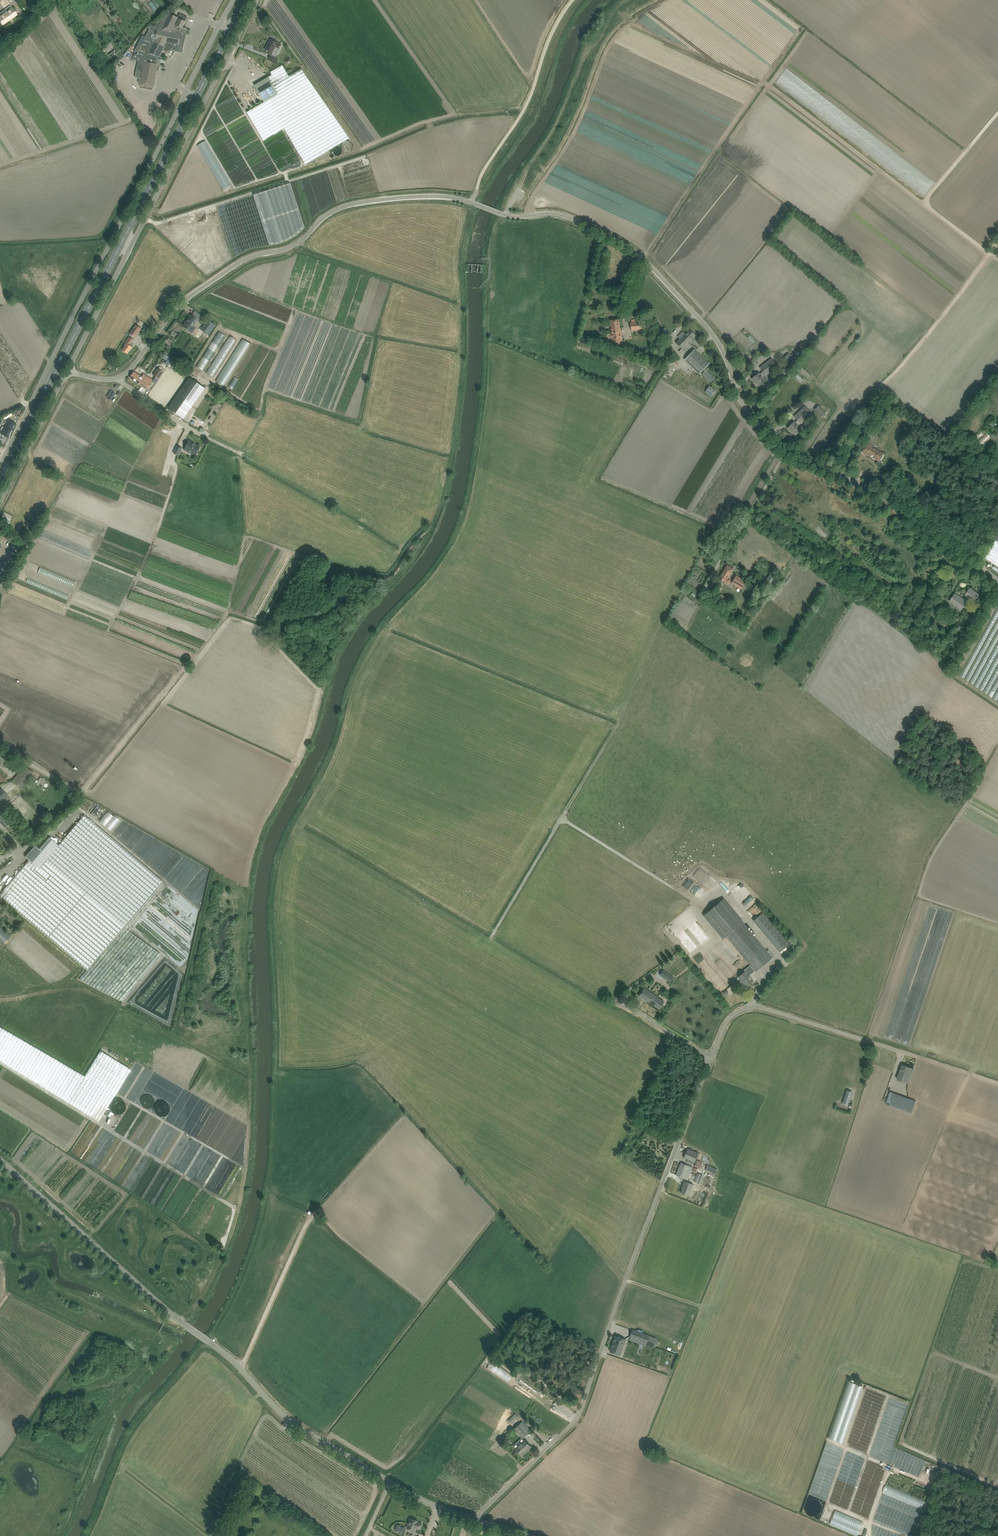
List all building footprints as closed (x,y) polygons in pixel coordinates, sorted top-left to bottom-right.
[(154,2),(149,5),(155,12),(159,8),(154,2)] [(0,17),(0,21),(3,25),(5,23),(17,15),(14,11),(12,8),(0,17)] [(142,45),(139,43),(136,49),(139,50),(137,55),(135,54),(132,59),(138,62),(135,77),(139,79),(138,83),(140,83),(140,86),(153,88),(158,63),(160,63),(160,59),(159,59),(159,57),(163,49),(165,50),(168,50),(170,49),(172,48),(173,46),(176,46),(175,50),(181,51),(185,35),(183,35),(184,33),(185,30),(185,29),(182,28),(187,17),(180,14),(178,18),(170,14),(154,26),(153,28),(151,26),(142,45)] [(278,43),(275,41),(271,39),(265,50),(267,51),(266,51),(267,52),(267,53),(271,55),(276,47),(279,49),(281,45),(278,43)] [(117,53),(112,46),(105,51),(111,58),(117,53)] [(276,64),(278,59),(270,55),(268,60),(276,64)] [(272,74),(254,85),(264,102),(247,112),(263,140),(284,128),(305,164),(350,138),(302,69),(289,76),(283,65),(270,72),(272,74)] [(232,186),(206,141),(197,146),(224,191),(232,186)] [(255,247),(269,245),(279,243),(288,240),(296,235),(304,228),(290,183),(253,195),(217,206),(233,258),(238,254),(243,252),(247,250),(251,248),(255,247)] [(195,328),(192,326),(197,319),(191,315),(183,326),(192,332),(195,328)] [(215,325),(212,322),(208,319),(201,330),(208,335),(215,325)] [(622,343),(620,328),(619,328),(618,319),(610,320),(612,333),(603,334),(604,345),(608,345),(608,348),(612,348),(611,344),(622,343)] [(630,323),(631,330),(636,330),(646,329),(645,321),(635,322),(635,319),(631,320),(632,322),(630,323)] [(142,329),(136,324),(129,334),(135,337),(142,329)] [(664,338),(666,338),(670,335),(665,328),(661,331),(659,331),(664,338)] [(685,352),(688,349),(691,346),(688,343),(695,335),(689,329),(685,333),(683,331),(679,335),(677,337),(680,339),(676,343),(685,352)] [(220,332),(200,368),(206,372),(226,336),(220,332)] [(132,347),(130,345),(134,340),(129,336),(125,342),(127,343),(122,350),(127,354),(132,347)] [(208,374),(216,378),(238,341),(230,336),(208,374)] [(228,387),(251,343),(242,338),(219,382),(228,387)] [(685,358),(697,370),(699,373),(709,364),(694,349),(685,358)] [(788,364),(794,358),(796,356),(793,353),(791,355),(788,353),(783,359),(788,364)] [(759,373),(752,378),(754,381),(755,381),(759,386),(762,383),(765,381),(768,378),(765,374),(777,365),(775,363),(771,358),(764,364),(760,367),(763,371),(760,374),(759,373)] [(166,370),(173,361),(170,359),(163,368),(166,370)] [(153,375),(159,379),(164,372),(157,368),(153,375)] [(701,374),(711,382),(715,377),(706,369),(701,374)] [(144,374),(141,377),(134,372),(130,378),(147,390),(153,380),(144,374)] [(795,376),(803,383),(805,380),(798,373),(795,376)] [(183,419),(195,402),(205,388),(190,377),(185,383),(180,391),(168,408),(183,419)] [(235,377),(230,388),(235,390),(240,380),(235,377)] [(712,396),(716,390),(709,386),(706,390),(705,391),(712,396)] [(111,391),(107,398),(111,400),(115,393),(111,391)] [(795,435),(799,431),(802,428),(798,425),(812,412),(806,405),(800,411),(794,416),(798,420),(795,423),(794,422),(787,428),(790,431),(791,430),(795,435)] [(819,405),(814,410),(821,417),(825,412),(819,405)] [(8,420),(1,434),(4,436),(9,438),(16,424),(11,422),(8,420)] [(990,424),(994,428),(997,425),(994,420),(990,424)] [(986,445),(993,438),(988,433),(981,440),(986,445)] [(192,443),(193,443),(189,441),(184,450),(188,451),(196,455),(200,447),(192,443)] [(878,461),(881,457),(883,453),(873,448),(874,446),(868,442),(862,452),(878,461)] [(984,556),(997,566),(997,536),(984,556)] [(721,575),(719,579),(720,579),(725,582),(728,584),(731,580),(727,578),(731,572),(733,569),(727,565),(725,569),(721,575)] [(774,584),(777,580),(770,575),(765,580),(771,584),(772,583),(774,584)] [(746,588),(749,583),(746,581),(740,578),(736,576),(731,583),(736,586),(741,589),(743,586),(746,588)] [(722,587),(718,585),(714,593),(718,595),(722,587)] [(974,602),(976,599),(979,595),(970,588),(965,595),(966,596),(963,599),(955,593),(950,601),(962,610),(967,602),(969,598),(974,602)] [(10,757),(4,765),(7,768),(10,765),(14,760),(10,757)] [(22,771),(12,782),(19,788),(33,772),(24,766),(21,770),(22,771)] [(4,827),(11,821),(0,809),(0,822),(4,827)] [(140,856),(149,844),(111,813),(107,819),(106,819),(101,825),(140,856)] [(3,898),(87,970),(79,979),(120,1000),(160,953),(128,931),(131,928),(125,923),(162,881),(84,815),(38,869),(28,860),(18,872),(13,878),(0,894),(0,895),(3,898)] [(73,825),(68,821),(61,829),(66,833),(73,825)] [(58,845),(48,836),(39,848),(35,845),(25,856),(38,868),(58,845)] [(743,921),(733,909),(724,898),(703,915),(722,939),(726,936),(750,965),(744,970),(745,971),(742,974),(738,977),(746,987),(753,981),(749,976),(755,971),(756,972),(772,958),(774,956),(769,949),(767,951),(766,951),(742,922),(743,921)] [(779,952),(789,943),(763,912),(753,921),(779,952)] [(10,936),(0,926),(0,940),(3,943),(10,936)] [(714,960),(719,966),(724,961),(719,955),(714,960)] [(663,970),(659,975),(670,982),(674,977),(663,970)] [(142,1000),(139,1001),(156,1012),(157,1009),(158,1011),(160,1011),(160,1005),(163,1007),(167,1005),(169,1006),(173,1001),(174,984),(172,978),(171,978),(170,979),(163,982),(161,985),(161,988),(162,991),(161,994),(158,993),(155,994),(154,991),(158,984),(158,982),(152,982),(147,990),(148,992),(146,995),(145,995),(140,997),(142,1000)] [(649,1003),(649,1002),(659,1009),(664,1001),(658,997),(644,988),(638,996),(649,1003)] [(99,1121),(131,1069),(100,1051),(85,1076),(0,1027),(0,1060),(99,1121)] [(897,1079),(908,1083),(911,1077),(912,1072),(914,1069),(913,1069),(911,1068),(902,1065),(897,1079)] [(883,1078),(873,1074),(867,1090),(877,1093),(883,1078)] [(852,1091),(847,1089),(843,1102),(848,1104),(852,1091)] [(888,1105),(911,1113),(916,1101),(893,1092),(888,1105)] [(110,1105),(110,1106),(110,1107),(110,1109),(111,1109),(111,1110),(111,1111),(112,1111),(112,1112),(113,1112),(114,1113),(115,1113),(116,1114),(118,1114),(120,1114),(121,1114),(122,1113),(122,1112),(123,1112),(124,1111),(125,1110),(125,1109),(125,1108),(126,1107),(126,1105),(126,1104),(125,1103),(125,1102),(124,1102),(124,1101),(123,1100),(122,1100),(122,1099),(121,1099),(120,1099),(120,1098),(118,1098),(116,1098),(115,1099),(114,1099),(113,1100),(112,1100),(112,1101),(111,1101),(111,1102),(111,1103),(110,1103),(110,1105)] [(699,1153),(692,1150),(687,1148),(684,1158),(695,1162),(699,1153)] [(702,1162),(696,1160),(694,1166),(700,1168),(702,1162)] [(693,1167),(686,1165),(681,1163),(676,1175),(688,1180),(693,1167)] [(700,1174),(696,1182),(703,1185),(706,1176),(700,1174)] [(681,1193),(686,1194),(689,1196),(693,1185),(685,1181),(683,1186),(684,1186),(681,1193)] [(630,1336),(646,1342),(647,1340),(655,1343),(656,1339),(649,1336),(632,1330),(630,1336)] [(610,1351),(615,1353),(620,1355),(625,1339),(620,1337),(615,1336),(610,1351)] [(511,1382),(515,1375),(493,1362),(489,1369),(511,1382)] [(849,1382),(832,1440),(846,1445),(864,1386),(849,1382)] [(902,1429),(909,1404),(892,1399),(889,1406),(888,1411),(899,1415),(896,1422),(899,1423),(898,1426),(897,1425),(896,1427),(902,1429)] [(536,1401),(535,1404),(546,1411),(548,1409),(536,1401)] [(508,1421),(511,1424),(518,1416),(515,1413),(508,1421)] [(865,1451),(869,1450),(879,1421),(877,1420),(877,1419),(878,1415),(874,1415),(872,1422),(872,1417),(866,1417),(866,1415),(860,1415),(852,1439),(852,1446),(865,1451)] [(536,1431),(538,1429),(527,1420),(525,1423),(536,1431)] [(520,1423),(513,1429),(522,1438),(529,1432),(525,1428),(520,1423)] [(528,1450),(531,1447),(524,1440),(515,1449),(521,1454),(527,1449),(528,1450)] [(844,1462),(832,1504),(850,1509),(862,1468),(863,1468),(866,1461),(848,1456),(845,1463),(844,1462)] [(880,1489),(886,1470),(869,1464),(867,1470),(875,1472),(874,1476),(865,1473),(864,1477),(862,1483),(860,1488),(878,1494),(879,1491),(874,1490),(875,1487),(880,1489)] [(887,1487),(884,1495),(924,1509),(927,1500),(887,1487)] [(876,1500),(877,1497),(868,1495),(868,1493),(859,1491),(858,1494),(876,1500)] [(870,1517),(875,1504),(868,1502),(868,1503),(866,1502),(864,1509),(866,1510),(865,1513),(861,1511),(860,1514),(870,1517)] [(836,1512),(831,1527),(860,1535),(865,1521),(836,1512)] [(407,1528),(412,1529),(414,1530),(415,1527),(420,1529),(420,1528),(422,1523),(417,1522),(417,1520),(410,1518),(407,1528)] [(399,1532),(399,1531),(404,1532),(405,1528),(401,1526),(401,1525),(397,1524),(395,1530),(399,1532)]
